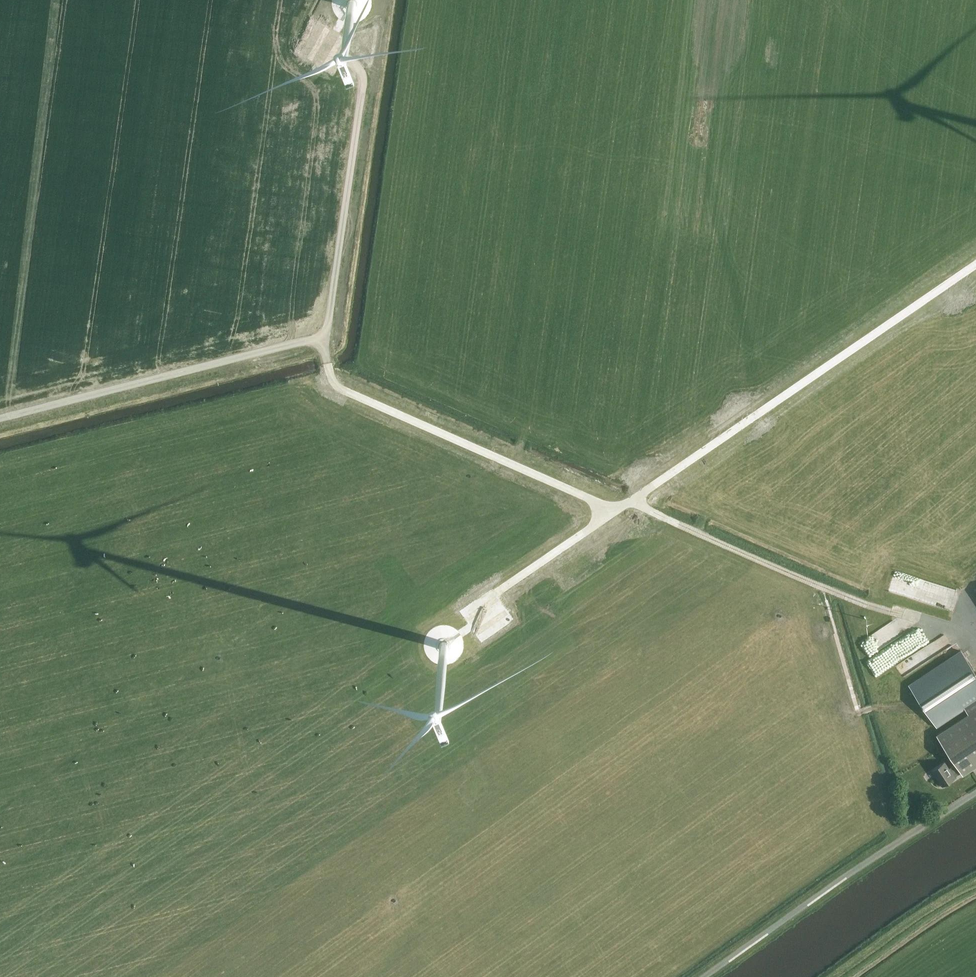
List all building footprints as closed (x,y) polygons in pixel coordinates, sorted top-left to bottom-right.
[(961,588),(899,569),(892,590),(955,609),(961,588)] [(895,621),(862,640),(871,655),(891,643),(888,638),(900,630),(895,621)] [(449,645),(449,644),(449,643),(448,642),(447,641),(446,640),(445,640),(444,640),(443,640),(442,640),(442,641),(441,641),(441,642),(440,642),(440,643),(439,644),(439,645),(439,646),(440,646),(440,647),(440,648),(441,648),(441,649),(442,649),(443,649),(444,650),(445,649),(446,649),(447,649),(447,648),(448,648),(448,647),(449,647),(449,646),(449,645)] [(963,650),(909,686),(936,727),(965,707),(975,700),(975,670),(963,650)] [(965,707),(970,714),(938,735),(956,763),(949,768),(945,762),(933,769),(941,783),(960,771),(961,773),(973,765),(973,766),(975,765),(975,700),(965,707)]
